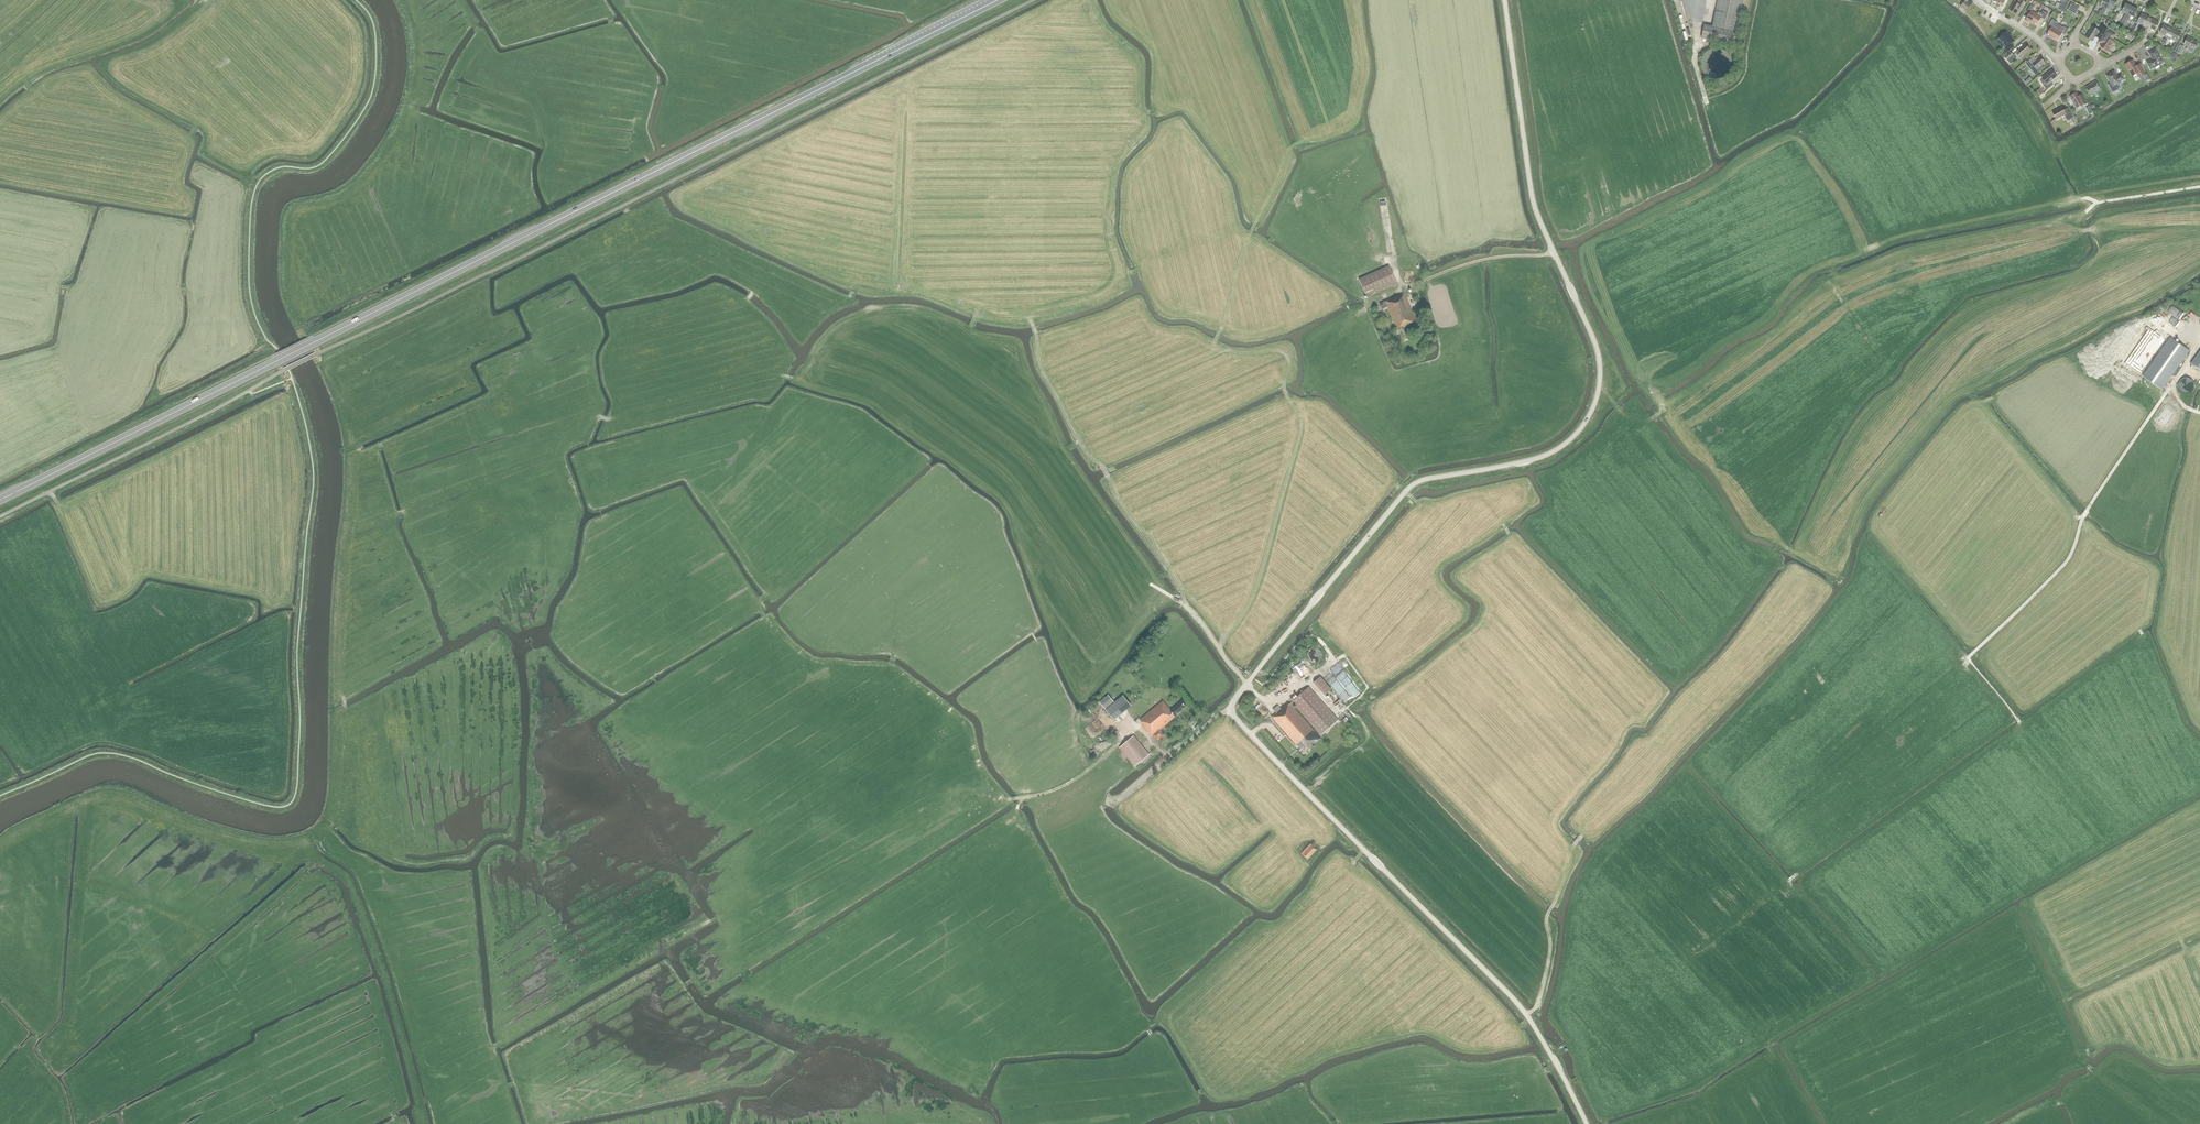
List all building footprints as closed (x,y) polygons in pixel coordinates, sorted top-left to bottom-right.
[(1715,11),(1712,26),(1704,25),(1701,38),(1734,45),(1737,31),(1739,16),(1743,0),(1717,0),(1715,11)] [(2026,3),(2022,0),(2021,0),(2018,4),(2015,2),(2010,10),(2016,14),(2020,7),(2023,9),(2026,3)] [(2062,1),(2059,7),(2063,9),(2068,0),(2060,0),(2062,1)] [(2110,0),(2103,0),(2102,1),(2106,3),(2101,13),(2103,14),(2110,0)] [(2103,14),(2106,15),(2111,5),(2114,7),(2118,0),(2110,0),(2103,14)] [(1965,10),(1969,6),(1964,1),(1960,6),(1965,10)] [(2079,7),(2072,3),(2068,10),(2070,7),(2077,11),(2079,7)] [(2123,24),(2132,7),(2126,4),(2122,11),(2126,13),(2121,23),(2123,24)] [(2031,23),(2037,14),(2032,11),(2034,7),(2031,5),(2027,11),(2030,12),(2026,20),(2031,23)] [(2138,10),(2132,7),(2123,24),(2126,25),(2131,15),(2134,17),(2138,10)] [(2040,15),(2037,14),(2031,23),(2037,26),(2042,18),(2044,19),(2048,13),(2043,10),(2040,15)] [(2145,27),(2150,18),(2142,14),(2138,22),(2143,25),(2143,26),(2145,27)] [(2159,23),(2150,18),(2145,27),(2148,29),(2149,27),(2155,30),(2159,23)] [(2052,38),(2057,29),(2054,27),(2058,22),(2052,19),(2049,25),(2051,27),(2046,35),(2052,38)] [(2112,22),(2108,19),(2105,24),(2104,24),(2099,31),(2104,33),(2112,22)] [(2116,24),(2112,22),(2107,29),(2112,32),(2116,27),(2115,26),(2116,24)] [(2168,38),(2172,29),(2164,25),(2160,32),(2166,35),(2165,37),(2168,38)] [(2060,31),(2057,29),(2052,38),(2057,42),(2062,33),(2065,35),(2069,29),(2064,26),(2060,31)] [(2099,30),(2092,26),(2088,33),(2086,37),(2092,41),(2094,37),(2095,37),(2099,30)] [(2102,44),(2101,46),(2108,51),(2114,41),(2112,40),(2115,35),(2112,32),(2107,29),(2099,42),(2102,44)] [(2181,33),(2172,29),(2168,38),(2170,40),(2171,38),(2177,41),(2175,45),(2178,46),(2182,38),(2179,37),(2181,33)] [(2011,43),(2015,40),(2011,36),(2011,37),(2006,32),(1999,38),(2007,47),(2005,48),(2008,52),(2014,46),(2011,43)] [(2197,43),(2198,43),(2191,39),(2192,39),(2188,37),(2184,44),(2190,47),(2189,50),(2189,51),(2192,52),(2193,52),(2194,50),(2195,47),(2196,48),(2197,47),(2198,45),(2198,44),(2197,43)] [(2030,50),(2026,44),(2018,50),(2016,53),(2018,55),(2021,53),(2023,56),(2030,50)] [(2185,47),(2180,44),(2176,52),(2181,54),(2185,47)] [(1705,55),(1704,56),(1703,57),(1703,58),(1702,59),(1702,60),(1701,61),(1701,62),(1701,64),(1701,66),(1701,67),(1702,69),(1702,70),(1703,72),(1704,73),(1705,75),(1706,76),(1708,77),(1709,78),(1711,79),(1713,79),(1714,80),(1716,80),(1718,80),(1719,80),(1721,79),(1723,78),(1724,78),(1725,77),(1727,76),(1728,74),(1729,73),(1730,72),(1730,70),(1731,69),(1731,68),(1731,67),(1731,66),(1732,64),(1731,63),(1731,62),(1731,60),(1730,59),(1729,57),(1728,55),(1727,54),(1726,53),(1724,52),(1722,50),(1720,50),(1719,50),(1716,49),(1714,50),(1712,50),(1711,51),(1710,51),(1707,52),(1707,53),(1705,54),(1705,55)] [(2163,62),(2156,49),(2149,53),(2153,59),(2147,62),(2151,69),(2163,62)] [(2014,55),(2011,51),(2004,57),(2007,60),(2014,55)] [(2045,62),(2040,57),(2035,62),(2032,58),(2026,63),(2030,68),(2034,66),(2039,72),(2043,69),(2043,68),(2041,65),(2045,62)] [(2137,69),(2133,61),(2126,65),(2132,76),(2137,73),(2138,76),(2144,73),(2141,67),(2137,69)] [(2057,76),(2051,70),(2042,78),(2046,82),(2043,85),(2047,90),(2053,85),(2050,82),(2057,76)] [(2114,71),(2106,75),(2111,84),(2112,83),(2113,86),(2117,83),(2118,84),(2121,83),(2120,82),(2124,79),(2121,74),(2117,76),(2114,71)] [(2100,90),(2096,81),(2092,83),(2092,84),(2086,87),(2090,96),(2100,90)] [(2077,92),(2070,96),(2075,104),(2073,105),(2076,109),(2081,106),(2081,107),(2084,105),(2087,103),(2082,94),(2079,96),(2077,92)] [(2062,107),(2052,112),(2056,119),(2064,115),(2067,120),(2071,118),(2073,117),(2069,110),(2065,112),(2062,107)] [(1366,296),(1396,282),(1389,265),(1359,279),(1366,296)] [(1404,327),(1416,322),(1405,294),(1400,296),(1399,295),(1380,304),(1382,309),(1387,307),(1396,328),(1397,327),(1404,342),(1410,340),(1404,327)] [(2166,332),(2170,325),(2153,315),(2149,321),(2166,332)] [(2189,351),(2170,337),(2143,376),(2162,389),(2189,351)] [(2181,390),(2192,393),(2196,381),(2184,378),(2181,390)] [(1298,665),(1302,670),(1306,667),(1302,662),(1298,665)] [(1325,695),(1331,689),(1320,676),(1314,682),(1325,695)] [(1338,720),(1309,687),(1292,701),(1292,702),(1290,703),(1286,707),(1285,705),(1281,709),(1278,705),(1273,709),(1276,713),(1272,717),(1296,745),(1297,744),(1304,753),(1305,752),(1310,747),(1311,748),(1315,744),(1314,743),(1320,739),(1321,738),(1292,706),(1294,704),(1321,734),(1338,720)] [(1358,690),(1351,694),(1354,698),(1360,694),(1358,690)] [(1346,704),(1353,699),(1349,694),(1342,699),(1346,704)] [(1106,710),(1115,702),(1108,695),(1099,702),(1106,710)] [(1131,705),(1123,695),(1115,702),(1106,710),(1114,720),(1131,705)] [(1175,716),(1186,706),(1182,701),(1171,710),(1163,701),(1140,720),(1143,724),(1142,725),(1152,736),(1153,736),(1157,741),(1164,735),(1160,730),(1173,719),(1172,718),(1175,716)] [(1150,754),(1134,735),(1119,747),(1135,766),(1149,754),(1150,754)] [(1307,859),(1317,849),(1311,843),(1301,853),(1307,859)]
